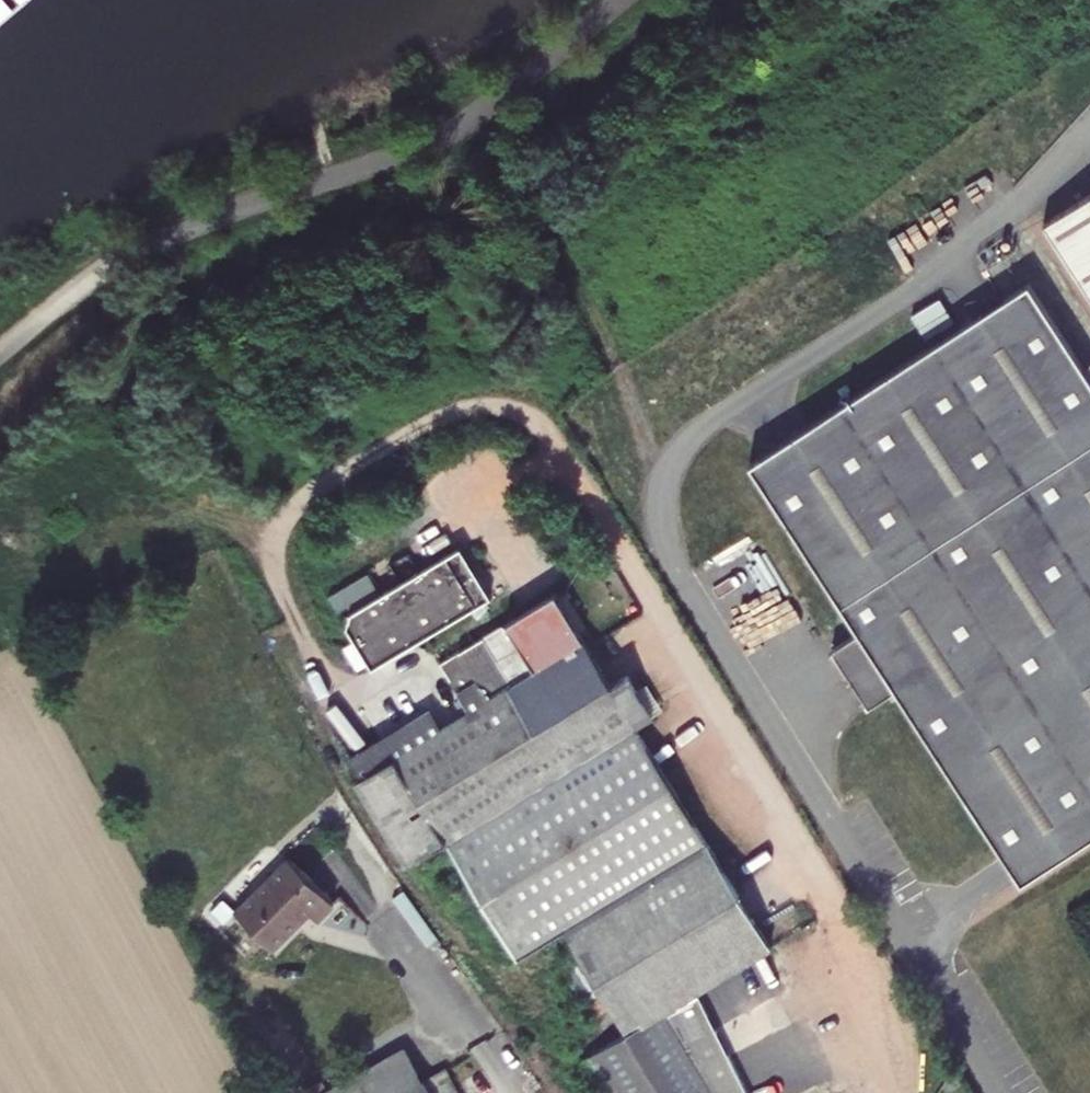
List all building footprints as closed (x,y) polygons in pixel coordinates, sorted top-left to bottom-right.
[(1038,218),(1089,299),(1089,184),(1038,218)] [(849,621),(821,639),(858,696),(886,679),(1009,873),(1089,822),(1089,381),(1075,357),(1023,276),(743,455),(849,621)] [(1075,357),(1089,381),(1089,347),(1075,357)] [(508,599),(477,547),(359,617),(390,669),(508,599)] [(348,576),(353,595),(379,589),(374,570),(348,576)] [(694,987),(768,946),(636,722),(654,711),(628,671),(609,682),(554,593),(440,665),(461,701),(482,688),(490,702),(470,715),(440,733),(362,781),(358,784),(410,867),(447,842),(513,954),(562,926),(624,1030),(588,1047),(611,1092),(748,1092),(694,987)] [(490,702),(482,688),(461,701),(470,715),(490,702)] [(354,766),(362,781),(440,733),(432,718),(354,766)] [(333,906),(288,858),(234,909),(271,949),(309,913),(317,921),(333,906)] [(327,1092),(390,1092),(419,1078),(405,1052),(327,1092)] [(441,1065),(419,1078),(390,1092),(456,1092),(441,1065)]
